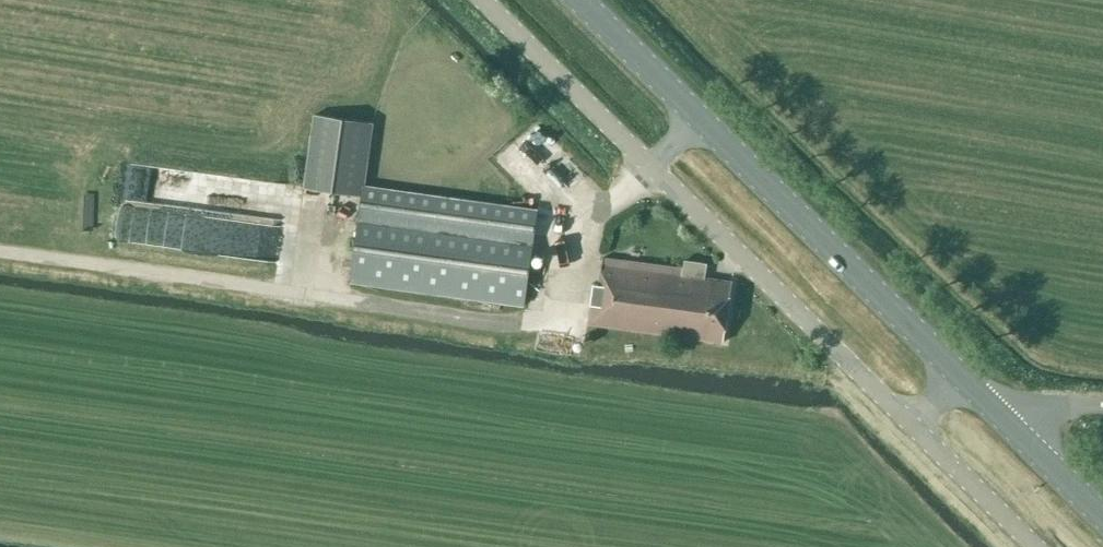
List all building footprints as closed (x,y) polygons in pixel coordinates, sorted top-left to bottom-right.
[(362,195),(372,122),(315,114),(305,187),(362,195)] [(180,175),(175,221),(301,235),(306,189),(180,175)] [(350,281),(523,305),(533,234),(360,210),(350,281)] [(292,285),(298,247),(123,224),(118,262),(292,285)] [(588,323),(723,342),(732,281),(705,277),(707,263),(684,260),(682,268),(602,257),(598,282),(594,282),(588,323)] [(584,334),(584,313),(566,313),(566,334),(584,334)]
